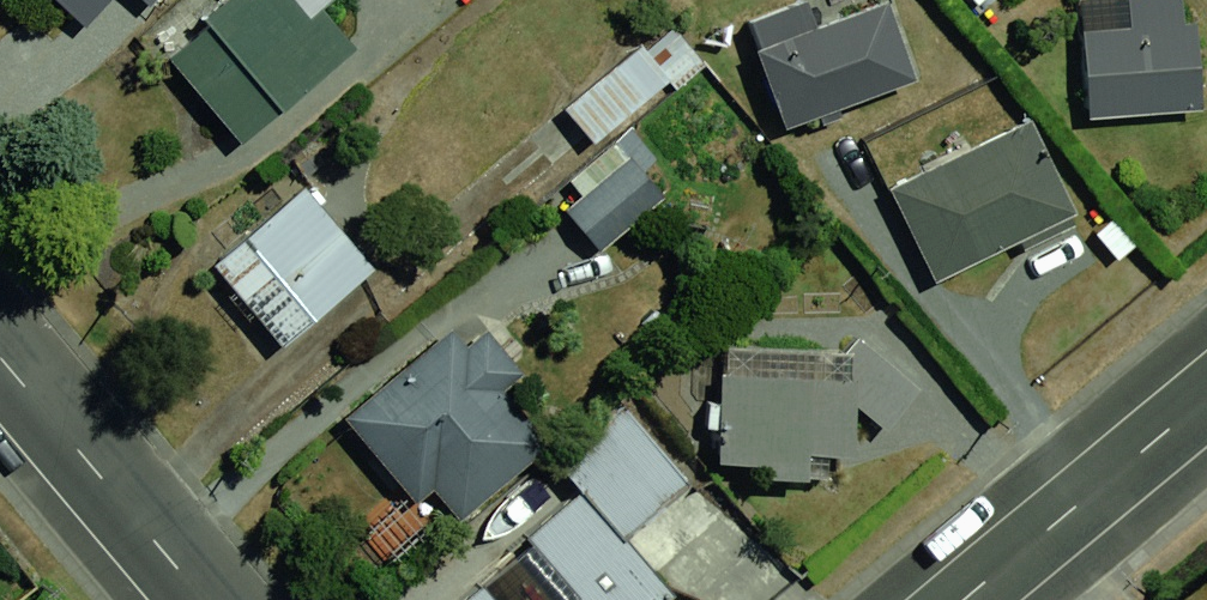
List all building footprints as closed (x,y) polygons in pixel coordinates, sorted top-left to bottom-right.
[(106,28),(130,0),(72,0),(106,28)] [(155,40),(241,150),(358,60),(312,0),(207,0),(155,40)] [(737,28),(772,130),(928,78),(901,0),(822,0),(737,28)] [(1185,9),(1073,19),(1083,127),(1195,118),(1185,9)] [(659,18),(561,104),(601,149),(699,63),(659,18)] [(1025,118),(882,170),(923,280),(1066,228),(1025,118)] [(662,205),(624,162),(563,217),(602,260),(662,205)] [(307,177),(206,258),(274,343),(375,262),(307,177)] [(441,316),(336,406),(434,520),(540,430),(441,316)] [(712,347),(714,450),(887,446),(885,343),(712,347)] [(456,599),(645,599),(672,577),(634,533),(691,484),(620,402),(547,465),(575,497),(456,599)]
